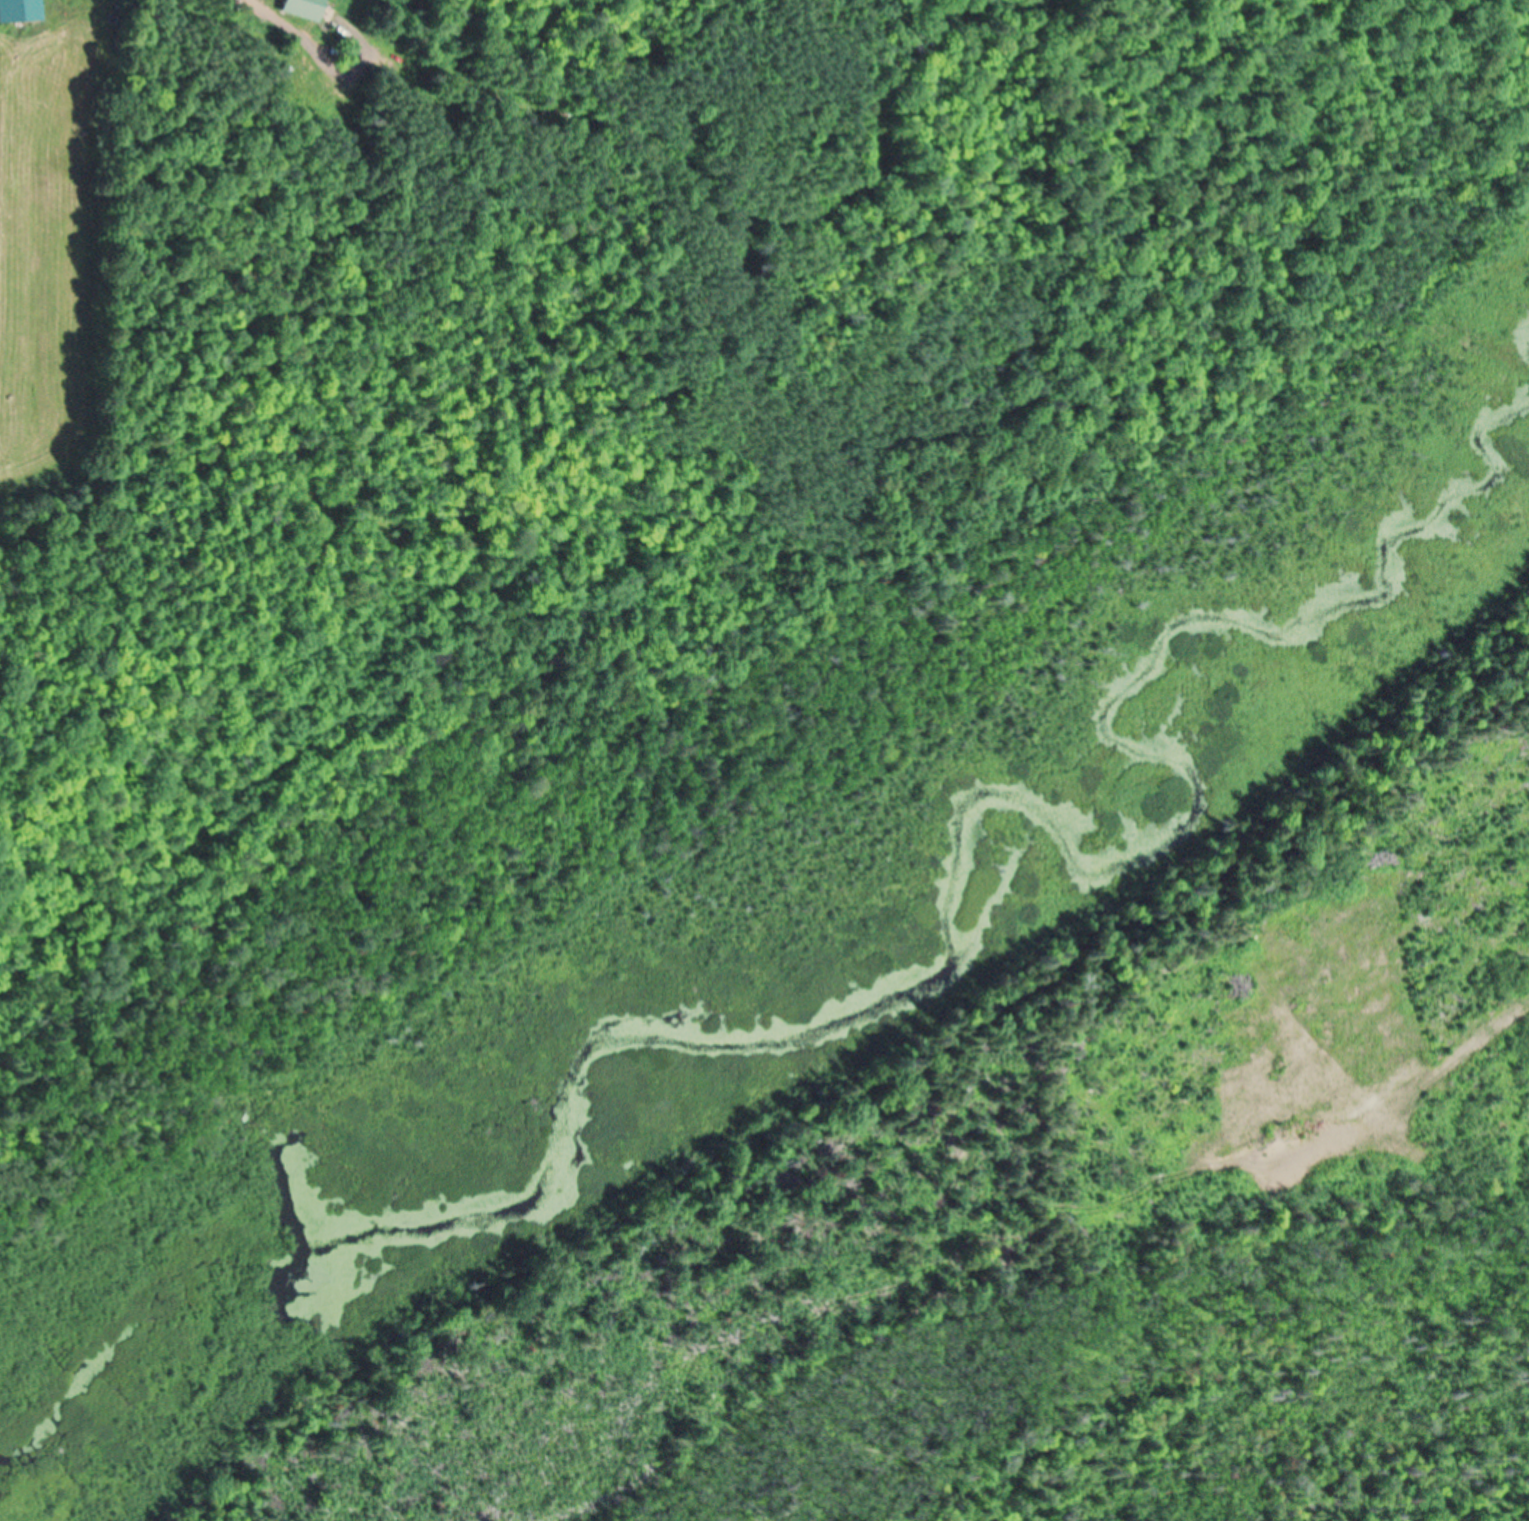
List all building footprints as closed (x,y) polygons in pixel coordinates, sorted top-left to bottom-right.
[(280,17),(318,25),(324,0),(284,0),(280,17)]
